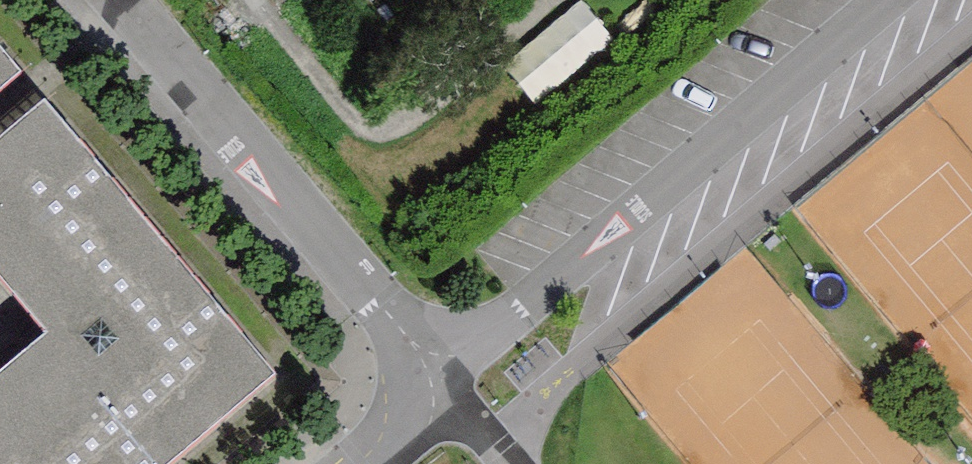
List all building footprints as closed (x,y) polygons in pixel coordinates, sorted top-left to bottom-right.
[(623,36),(592,0),(590,0),(515,64),(548,102),(623,36)] [(19,82),(0,59),(0,97),(19,82)] [(0,144),(0,283),(47,338),(0,378),(0,463),(177,463),(275,382),(42,108),(0,144)]
